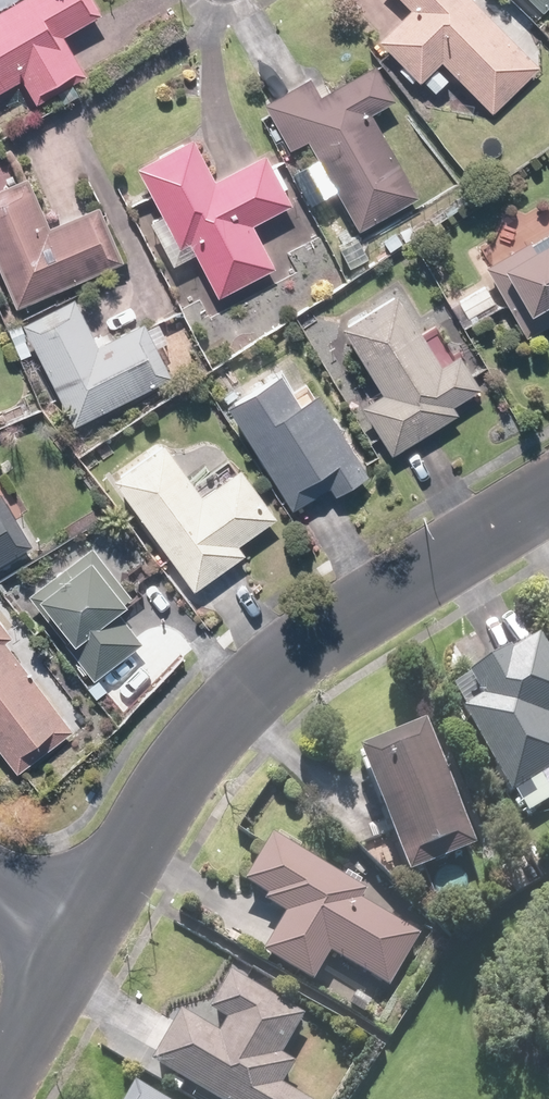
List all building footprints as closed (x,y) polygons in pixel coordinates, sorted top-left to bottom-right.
[(22,83),(30,99),(81,72),(64,39),(100,20),(89,0),(0,0),(0,95),(22,83)] [(541,72),(473,0),(396,0),(408,13),(376,43),(418,89),(424,83),(434,93),(453,76),(492,118),(541,72)] [(544,12),(548,7),(548,0),(531,0),(544,12)] [(420,198),(373,116),(399,101),(377,63),(323,94),(312,75),(267,101),(294,149),(309,141),(360,230),(380,219),(385,227),(402,217),(398,211),(420,198)] [(197,137),(137,164),(160,215),(151,220),(172,267),(195,257),(214,299),(278,270),(258,224),(293,208),(268,152),(214,176),(197,137)] [(0,185),(0,268),(17,310),(128,264),(104,203),(51,225),(30,172),(0,185)] [(483,267),(522,336),(548,321),(548,230),(483,267)] [(488,282),(458,300),(471,322),(501,305),(488,282)] [(395,289),(339,323),(383,393),(358,409),(389,459),(458,416),(453,407),(479,390),(457,354),(442,364),(395,289)] [(76,297),(25,321),(75,428),(173,382),(143,318),(96,339),(76,297)] [(284,370),(228,404),(291,509),(327,487),(335,500),(371,478),(318,390),(301,400),(284,370)] [(164,439),(111,480),(197,593),(246,556),(239,547),(278,517),(237,464),(203,490),(164,439)] [(28,542),(0,500),(0,561),(28,542)] [(91,547),(30,595),(96,681),(145,643),(119,610),(132,600),(91,547)] [(6,638),(16,631),(0,611),(0,752),(15,772),(74,728),(6,638)] [(463,709),(510,795),(540,779),(546,790),(548,789),(548,651),(543,641),(471,680),(482,699),(463,709)] [(429,731),(362,758),(409,877),(477,849),(429,731)] [(367,888),(272,838),(242,894),(284,917),(264,954),(316,982),(330,956),(392,989),(422,933),(361,900),(367,888)] [(283,1056),(308,1018),(235,971),(210,1008),(196,999),(155,1061),(213,1098),(303,1098),(282,1085),(296,1064),(283,1056)] [(136,1085),(128,1098),(160,1098),(136,1085)]
